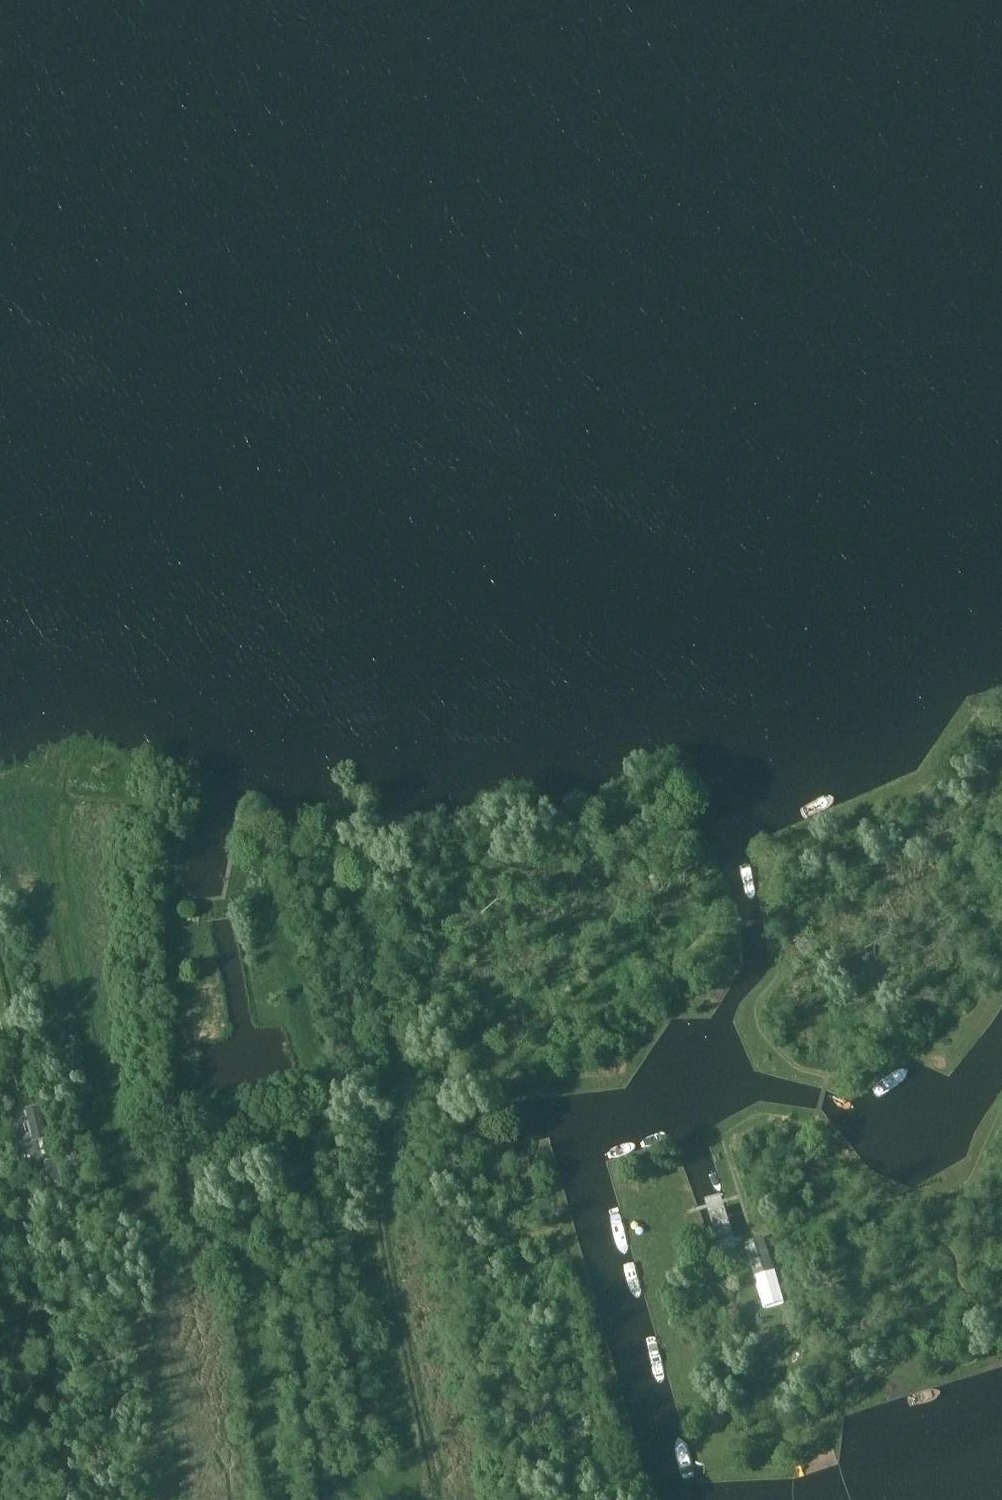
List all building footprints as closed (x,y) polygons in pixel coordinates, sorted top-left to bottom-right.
[(39,1107),(26,1110),(34,1143),(48,1140),(39,1107)] [(64,1187),(58,1159),(45,1162),(50,1189),(64,1187)] [(732,1235),(724,1209),(710,1214),(718,1239),(732,1235)] [(746,1246),(755,1277),(773,1272),(764,1241),(746,1246)]
